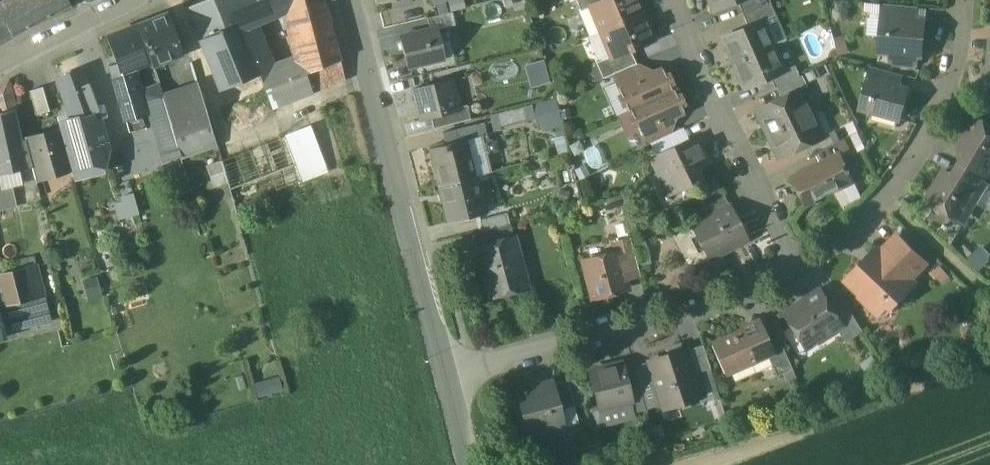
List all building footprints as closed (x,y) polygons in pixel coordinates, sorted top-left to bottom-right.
[(0,8),(0,42),(70,4),(68,0),(14,0),(0,8)] [(189,7),(202,39),(227,31),(214,0),(207,0),(189,7)] [(227,31),(242,25),(266,15),(260,0),(214,0),(227,31)] [(266,15),(285,8),(298,2),(298,0),(260,0),(266,15)] [(298,2),(285,8),(297,54),(334,41),(324,0),(298,0),(298,2)] [(580,11),(590,7),(590,6),(603,0),(575,0),(580,11)] [(590,6),(590,7),(601,32),(641,15),(635,0),(603,0),(590,6)] [(713,11),(738,1),(740,0),(709,0),(713,11)] [(738,1),(743,15),(770,5),(771,4),(769,0),(740,0),(738,1)] [(770,5),(743,15),(748,27),(760,22),(775,15),(770,5)] [(912,7),(884,5),(883,19),(910,22),(912,7)] [(580,11),(579,12),(590,37),(601,32),(590,7),(580,11)] [(448,13),(427,18),(430,30),(437,28),(437,30),(451,26),(448,13)] [(168,14),(139,26),(153,62),(154,64),(181,54),(176,39),(177,39),(168,14)] [(641,15),(601,32),(611,57),(612,58),(630,50),(653,41),(641,15)] [(910,22),(883,19),(882,22),(888,22),(887,33),(881,37),(880,51),(893,52),(917,54),(921,55),(922,48),(919,43),(921,22),(910,22)] [(748,27),(723,38),(734,63),(771,47),(760,22),(748,27)] [(202,39),(201,40),(221,91),(260,75),(261,74),(261,73),(242,25),(227,31),(202,39)] [(139,26),(107,38),(117,64),(121,74),(131,70),(153,62),(139,26)] [(430,30),(400,37),(408,69),(445,60),(437,30),(437,28),(430,30)] [(334,41),(297,54),(298,59),(311,92),(345,80),(334,41)] [(771,47),(734,63),(745,88),(771,77),(782,72),(771,47)] [(630,50),(612,58),(611,57),(596,63),(603,79),(613,75),(636,65),(630,50)] [(917,54),(893,52),(892,63),(896,67),(912,68),(916,65),(917,54)] [(298,59),(261,73),(261,74),(260,75),(272,107),(311,92),(298,59)] [(544,59),(525,62),(529,85),(548,82),(544,59)] [(131,70),(121,74),(117,64),(110,66),(120,99),(137,94),(139,94),(138,92),(131,70)] [(636,65),(613,75),(619,88),(643,78),(636,65)] [(782,72),(771,77),(776,88),(777,88),(799,77),(794,66),(782,72)] [(896,74),(869,67),(866,79),(868,80),(869,79),(893,85),(896,74)] [(81,69),(57,79),(72,118),(80,116),(99,112),(81,69)] [(619,88),(619,89),(628,111),(630,110),(672,91),(662,69),(643,78),(619,88)] [(799,77),(777,88),(782,99),(800,90),(807,87),(802,76),(799,77)] [(893,85),(869,79),(868,80),(860,109),(899,120),(907,89),(893,85)] [(452,81),(413,90),(421,120),(431,118),(460,111),(459,108),(452,81)] [(8,82),(0,86),(0,97),(2,95),(8,113),(14,111),(14,112),(16,112),(8,82)] [(159,84),(143,90),(146,104),(163,98),(159,84)] [(199,86),(163,98),(181,156),(216,143),(199,86)] [(50,112),(43,88),(30,91),(36,116),(50,112)] [(181,156),(163,98),(146,104),(143,90),(138,92),(139,94),(137,94),(144,116),(150,115),(166,161),(181,156)] [(672,91),(630,110),(640,133),(664,122),(684,113),(674,90),(672,91)] [(782,99),(757,111),(768,134),(811,114),(800,90),(782,99)] [(137,94),(120,99),(130,133),(146,128),(142,117),(144,116),(137,94)] [(460,111),(431,118),(434,129),(471,120),(467,106),(459,108),(460,111)] [(556,106),(542,109),(545,120),(558,117),(556,106)] [(0,115),(0,145),(20,141),(14,112),(14,111),(8,113),(0,115)] [(73,177),(105,169),(111,151),(99,112),(80,116),(72,118),(59,123),(60,129),(68,158),(71,170),(73,177)] [(811,114),(768,134),(780,158),(805,146),(822,138),(811,114)] [(976,119),(958,150),(966,155),(989,169),(989,167),(989,128),(976,119)] [(664,122),(641,132),(647,145),(670,134),(664,122)] [(462,129),(455,131),(458,142),(463,140),(464,142),(485,137),(487,136),(484,124),(462,129)] [(311,127),(285,137),(295,165),(294,165),(300,181),(327,171),(311,127)] [(60,129),(25,140),(33,168),(36,180),(71,170),(68,158),(60,129)] [(455,131),(442,133),(445,145),(458,142),(455,131)] [(822,138),(805,146),(810,156),(814,154),(834,144),(829,134),(822,138)] [(285,137),(221,161),(230,190),(294,165),(295,165),(285,137)] [(485,137),(464,142),(473,178),(486,175),(489,173),(482,143),(486,142),(485,137)] [(696,138),(653,158),(670,194),(699,180),(693,169),(707,163),(696,138)] [(33,168),(25,140),(20,141),(26,170),(33,168)] [(445,145),(430,149),(440,187),(473,178),(464,142),(463,140),(458,142),(445,145)] [(850,151),(844,140),(839,142),(845,153),(850,151)] [(0,145),(0,176),(26,170),(20,141),(0,145)] [(834,144),(814,154),(819,165),(839,156),(845,153),(839,142),(834,144)] [(966,155),(960,165),(988,182),(989,178),(989,168),(989,167),(989,169),(966,155)] [(819,165),(792,179),(805,206),(852,184),(839,156),(819,165)] [(294,165),(230,190),(235,206),(300,181),(294,165)] [(988,182),(960,165),(954,175),(976,189),(975,191),(980,194),(988,182)] [(954,175),(945,170),(927,201),(958,220),(975,191),(976,189),(954,175)] [(473,178),(440,187),(449,223),(482,215),(473,178)] [(12,187),(2,190),(6,210),(17,207),(12,187)] [(133,195),(113,198),(115,217),(136,214),(133,195)] [(724,195),(703,205),(709,216),(729,205),(724,195)] [(709,216),(691,225),(696,236),(691,239),(698,252),(703,250),(709,260),(748,240),(730,205),(729,205),(709,216)] [(506,212),(480,219),(483,232),(510,225),(506,212)] [(515,237),(476,247),(490,299),(527,289),(520,264),(522,263),(515,237)] [(896,238),(880,254),(906,278),(921,262),(896,238)] [(631,240),(614,245),(617,255),(623,280),(640,275),(631,240)] [(877,251),(848,282),(863,296),(861,297),(876,311),(887,299),(892,305),(912,283),(906,278),(880,254),(877,251)] [(617,255),(585,263),(594,297),(625,289),(623,280),(617,255)] [(37,266),(2,274),(10,306),(45,298),(45,299),(45,298),(37,266)] [(821,291),(784,314),(803,344),(819,334),(821,338),(838,328),(842,325),(832,309),(821,291)] [(45,298),(10,306),(17,331),(42,325),(36,301),(45,299),(45,298)] [(864,332),(845,301),(832,309),(842,325),(838,328),(847,342),(864,332)] [(740,332),(715,343),(728,373),(767,355),(767,354),(772,352),(772,351),(758,321),(749,325),(746,334),(740,332)] [(704,345),(684,351),(692,375),(711,369),(704,345)] [(782,346),(772,351),(772,352),(767,354),(767,355),(777,377),(793,370),(782,346)] [(684,350),(650,361),(656,380),(663,404),(697,394),(692,375),(684,351),(684,350)] [(633,363),(622,366),(628,391),(640,388),(639,385),(633,363)] [(621,364),(590,372),(600,411),(601,411),(631,403),(628,391),(622,366),(621,364)] [(567,380),(553,384),(559,407),(560,411),(575,407),(567,380)] [(646,409),(663,404),(656,380),(639,385),(640,388),(646,409)] [(552,382),(517,391),(528,436),(554,429),(549,410),(559,407),(553,384),(552,382)] [(631,403),(601,411),(604,425),(635,417),(634,411),(645,408),(640,388),(628,391),(631,403)]
